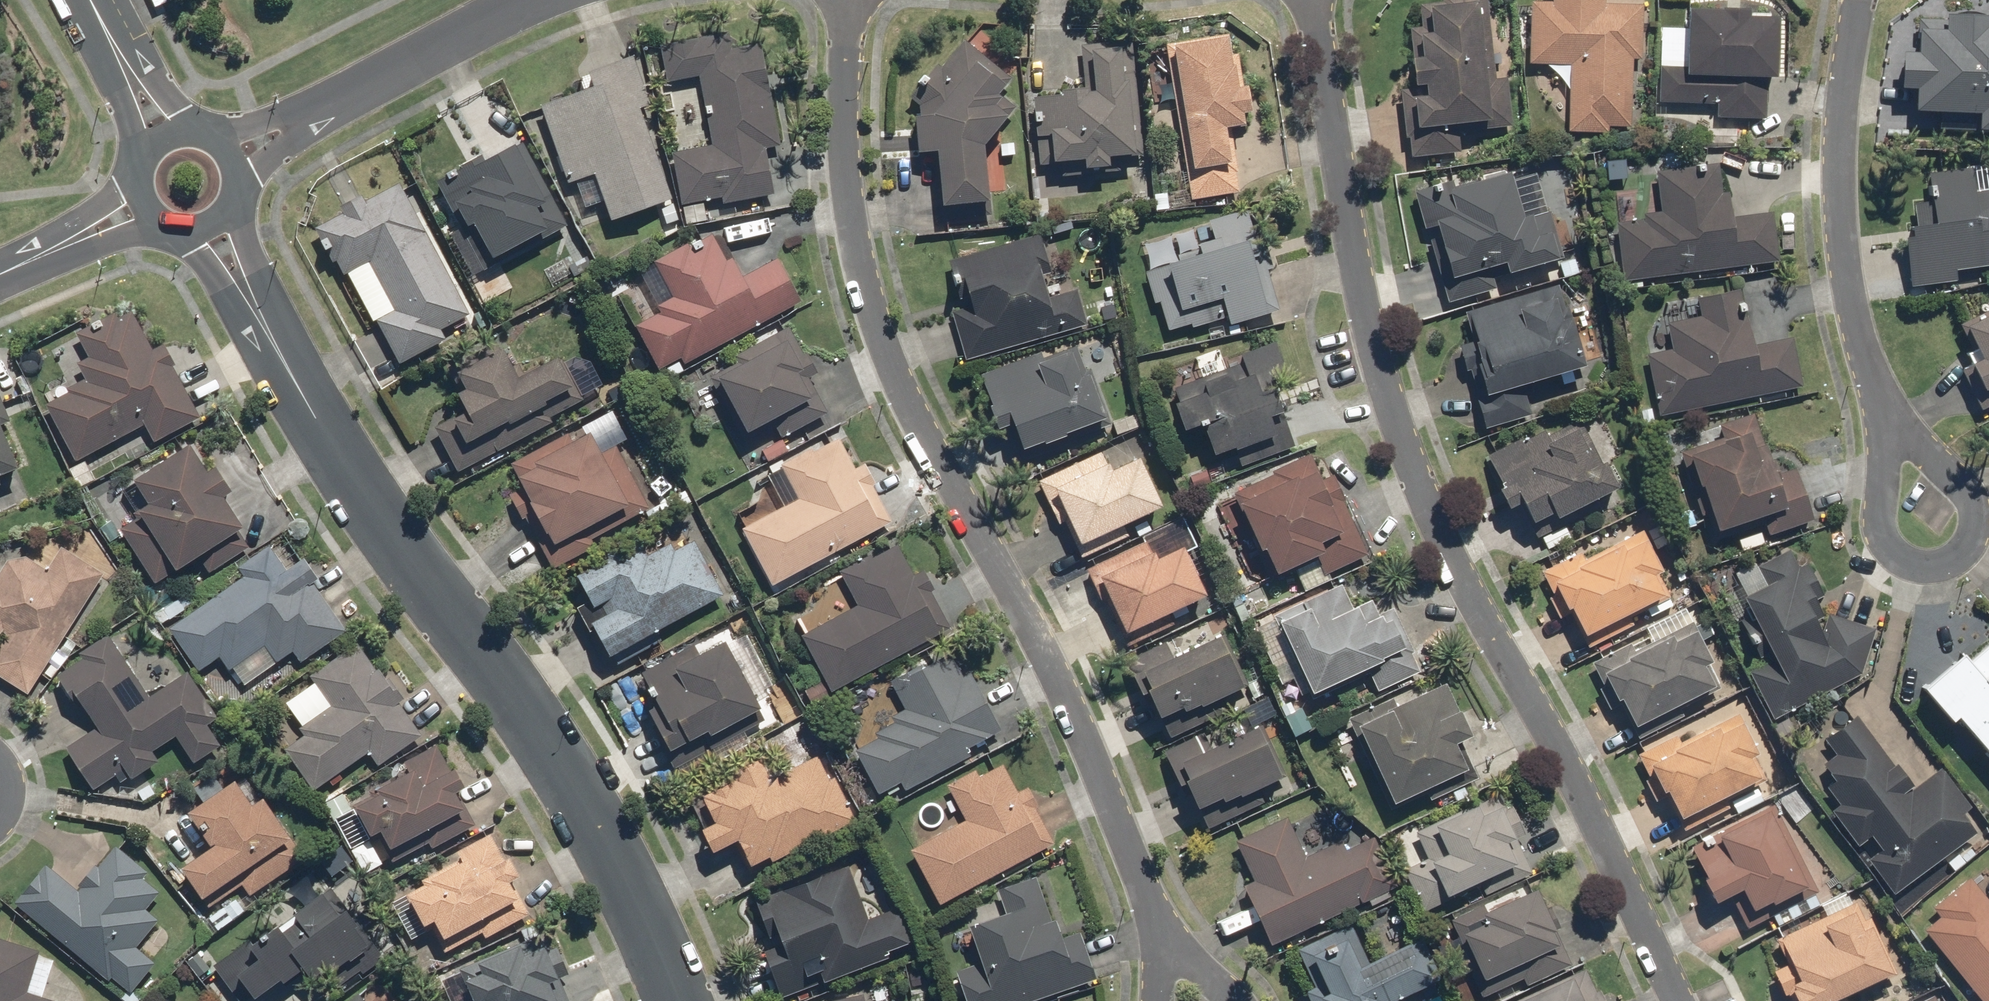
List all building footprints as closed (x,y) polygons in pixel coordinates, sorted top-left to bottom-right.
[(1405,159),(1460,153),(1458,135),(1512,129),(1506,77),(1495,78),(1486,0),(1438,0),(1439,2),(1416,5),(1419,26),(1407,28),(1411,60),(1406,60),(1409,90),(1398,91),(1405,159)] [(1641,5),(1529,2),(1527,66),(1568,67),(1566,133),(1607,134),(1607,127),(1629,128),(1631,60),(1640,61),(1641,5)] [(1658,29),(1655,104),(1714,106),(1713,119),(1766,120),(1767,81),(1773,81),(1775,18),(1746,18),(1747,10),(1684,9),(1683,30),(1658,29)] [(1988,133),(1988,17),(1941,16),(1941,21),(1913,20),(1912,54),(1896,53),(1895,91),(1911,92),(1910,113),(1974,115),(1974,133),(1988,133)] [(779,149),(760,43),(728,49),(725,33),(658,46),(665,84),(698,78),(710,145),(667,153),(677,208),(719,200),(720,205),(771,196),(762,152),(779,149)] [(1225,34),(1163,44),(1188,202),(1240,194),(1229,130),(1242,128),(1240,117),(1247,115),(1242,88),(1234,89),(1225,34)] [(906,100),(917,109),(918,118),(910,119),(914,156),(931,154),(938,223),(993,217),(986,141),(1005,117),(991,106),(1010,82),(960,41),(937,69),(933,66),(906,100)] [(1026,96),(1033,168),(1080,162),(1081,171),(1105,169),(1104,160),(1142,156),(1129,42),(1077,47),(1082,90),(1026,96)] [(648,106),(631,55),(583,72),(589,88),(536,106),(574,212),(598,203),(606,225),(670,202),(638,110),(648,106)] [(477,159),(432,181),(481,275),(566,232),(520,142),(479,163),(477,159)] [(1613,223),(1620,282),(1778,263),(1772,212),(1731,217),(1728,192),(1720,193),(1717,164),(1654,172),(1659,212),(1640,215),(1640,220),(1613,223)] [(1908,289),(1953,283),(1952,274),(1988,269),(1988,191),(1973,193),(1969,169),(1925,174),(1929,202),(1912,205),(1915,227),(1906,228),(1908,239),(1902,240),(1908,289)] [(1452,182),(1412,192),(1422,230),(1432,227),(1435,240),(1427,242),(1444,305),(1498,291),(1494,279),(1563,260),(1549,210),(1545,212),(1535,174),(1508,181),(1506,174),(1454,188),(1452,182)] [(397,183),(311,228),(337,278),(344,274),(393,366),(443,339),(439,331),(468,316),(397,183)] [(1277,312),(1245,210),(1141,242),(1149,269),(1142,271),(1152,306),(1158,304),(1167,334),(1223,317),(1226,328),(1277,312)] [(947,314),(961,362),(1086,326),(1076,291),(1055,297),(1037,234),(945,261),(959,310),(947,314)] [(681,367),(799,303),(776,259),(740,279),(730,260),(725,262),(710,235),(687,247),(685,244),(634,272),(657,313),(631,327),(655,372),(677,360),(681,367)] [(1562,307),(1556,286),(1463,313),(1471,341),(1457,345),(1482,430),(1531,416),(1522,386),(1586,368),(1568,305),(1562,307)] [(1643,357),(1656,416),(1801,387),(1791,339),(1751,347),(1739,289),(1695,298),(1699,317),(1663,324),(1669,351),(1643,357)] [(150,442),(197,418),(159,345),(150,350),(126,305),(73,334),(85,357),(74,363),(82,379),(39,402),(72,464),(142,427),(150,442)] [(1977,412),(1988,407),(1988,311),(1957,326),(1975,363),(1958,371),(1977,412)] [(734,364),(707,379),(743,445),(771,429),(777,441),(832,411),(785,327),(730,357),(734,364)] [(429,429),(454,475),(584,406),(557,356),(523,374),(503,338),(444,369),(466,409),(429,429)] [(1287,386),(1274,343),(1235,355),(1238,365),(1163,390),(1178,435),(1198,428),(1208,457),(1238,448),(1244,465),(1290,450),(1271,391),(1287,386)] [(1040,353),(976,376),(997,432),(1005,429),(1018,464),(1108,432),(1077,346),(1042,359),(1040,353)] [(610,410),(506,465),(519,489),(507,496),(546,570),(652,516),(615,445),(625,439),(610,410)] [(1769,535),(1812,521),(1794,469),(1773,476),(1752,416),(1722,426),(1726,436),(1674,453),(1697,518),(1704,516),(1713,543),(1766,525),(1769,535)] [(1542,429),(1483,456),(1508,509),(1519,504),(1535,538),(1581,517),(1577,509),(1616,490),(1582,419),(1545,436),(1542,429)] [(14,471),(0,434),(0,476),(14,471)] [(737,531),(768,588),(890,523),(859,466),(853,469),(834,434),(777,465),(796,499),(737,531)] [(114,528),(153,586),(239,529),(218,498),(226,493),(210,469),(202,474),(183,446),(127,483),(144,508),(114,528)] [(1099,452),(1035,481),(1056,526),(1062,523),(1078,558),(1125,537),(1120,527),(1159,509),(1136,459),(1108,472),(1099,452)] [(1321,576),(1367,555),(1331,475),(1320,480),(1309,457),(1228,493),(1267,582),(1315,561),(1321,576)] [(1635,535),(1626,519),(1591,538),(1598,552),(1584,559),(1580,552),(1535,576),(1558,619),(1569,614),(1588,650),(1673,606),(1656,575),(1663,572),(1641,531),(1635,535)] [(575,608),(603,660),(721,596),(686,533),(646,555),(640,544),(571,582),(583,604),(575,608)] [(797,637),(828,695),(949,630),(918,572),(912,576),(893,542),(837,572),(855,606),(797,637)] [(1144,543),(1083,571),(1099,604),(1103,602),(1125,649),(1174,626),(1169,614),(1203,598),(1180,548),(1152,561),(1144,543)] [(26,696),(103,574),(59,546),(44,569),(25,557),(3,561),(0,566),(0,634),(3,636),(0,641),(0,680),(26,696)] [(297,664),(345,632),(311,584),(316,581),(301,559),(283,571),(266,547),(235,569),(241,577),(165,630),(196,674),(217,659),(238,689),(289,653),(297,664)] [(1875,629),(1831,616),(1804,563),(1798,566),(1791,552),(1758,568),(1754,561),(1727,575),(1748,616),(1738,621),(1761,666),(1746,674),(1771,721),(1861,675),(1875,629)] [(1339,584),(1250,624),(1278,684),(1295,677),(1307,702),(1367,675),(1375,693),(1420,672),(1392,610),(1376,617),(1368,600),(1350,608),(1339,584)] [(1630,642),(1588,663),(1601,687),(1598,689),(1608,710),(1618,704),(1637,741),(1682,718),(1678,710),(1724,686),(1692,623),(1635,652),(1630,642)] [(191,766),(219,747),(205,726),(215,720),(183,673),(147,698),(104,635),(74,655),(77,660),(51,677),(88,731),(61,749),(91,794),(113,778),(120,788),(157,763),(151,753),(173,738),(191,766)] [(1163,643),(1122,661),(1150,723),(1158,720),(1167,740),(1246,705),(1215,638),(1170,658),(1163,643)] [(642,711),(672,769),(764,721),(723,641),(698,654),(692,644),(635,673),(652,705),(642,711)] [(420,736),(355,644),(307,677),(311,684),(281,705),(303,735),(281,751),(311,793),(365,755),(375,768),(420,736)] [(1918,691),(1947,724),(1953,720),(1988,762),(1988,645),(1968,663),(1961,654),(1918,691)] [(849,746),(875,796),(898,784),(902,792),(969,757),(965,749),(999,731),(969,673),(961,677),(947,651),(888,681),(902,710),(888,717),(891,724),(849,746)] [(1390,698),(1344,718),(1387,813),(1483,770),(1444,683),(1394,706),(1390,698)] [(1676,735),(1632,757),(1655,803),(1664,799),(1681,832),(1729,809),(1726,803),(1771,781),(1737,713),(1680,742),(1676,735)] [(1864,861),(1891,897),(1984,828),(1940,769),(1911,790),(1855,715),(1822,740),(1835,756),(1820,766),(1832,781),(1821,789),(1835,807),(1828,812),(1855,848),(1868,838),(1878,851),(1864,861)] [(1202,733),(1160,752),(1198,834),(1292,790),(1262,726),(1210,750),(1202,733)] [(473,819),(434,746),(400,763),(405,774),(347,805),(368,844),(377,839),(390,863),(473,819)] [(730,782),(695,798),(708,826),(698,831),(708,853),(732,842),(746,873),(856,822),(835,778),(828,781),(816,757),(767,779),(758,760),(727,774),(730,782)] [(906,853),(936,908),(1053,845),(1023,789),(1015,792),(1000,765),(977,777),(973,770),(944,786),(963,822),(906,853)] [(248,898),(305,859),(261,797),(246,808),(229,782),(181,815),(205,849),(171,872),(200,913),(239,886),(248,898)] [(1400,872),(1419,914),(1480,887),(1484,896),(1530,875),(1513,837),(1523,833),(1504,790),(1411,833),(1425,861),(1400,872)] [(1772,805),(1682,851),(1710,906),(1729,896),(1746,929),(1817,893),(1772,805)] [(1267,947),(1396,887),(1373,838),(1345,851),(1340,840),(1303,858),(1285,819),(1233,843),(1252,883),(1239,889),(1267,947)] [(514,880),(489,833),(452,853),(457,861),(398,893),(417,928),(425,923),(442,953),(479,933),(483,940),(529,915),(510,882),(514,880)] [(43,866),(11,905),(124,998),(152,964),(133,949),(157,920),(144,909),(158,893),(141,878),(146,872),(114,845),(74,892),(43,866)] [(759,954),(776,1000),(889,959),(886,953),(909,945),(895,908),(867,919),(847,865),(750,901),(764,938),(771,936),(775,948),(759,954)] [(1096,981),(1079,933),(1056,941),(1034,877),(995,890),(1003,914),(963,928),(975,965),(950,973),(959,1000),(1037,1000),(1096,981)] [(1921,930),(1978,1000),(1988,1000),(1988,905),(1968,879),(1930,909),(1937,918),(1921,930)] [(210,967),(232,1000),(251,1000),(297,971),(308,987),(369,947),(329,888),(210,967)] [(1482,905),(1448,920),(1483,998),(1521,981),(1524,987),(1571,966),(1536,889),(1485,912),(1482,905)] [(1787,1000),(1847,1000),(1846,999),(1896,976),(1868,917),(1861,921),(1848,893),(1820,906),(1826,917),(1773,941),(1784,965),(1773,970),(1787,1000)] [(1306,1000),(1397,1000),(1439,982),(1419,940),(1368,963),(1350,924),(1295,950),(1314,991),(1304,995),(1306,1000)] [(542,933),(436,979),(446,1000),(565,1000),(557,981),(568,977),(555,947),(549,950),(542,933)] [(41,999),(54,957),(0,940),(0,1000),(47,1000),(41,999)] [(1516,1000),(1604,1000),(1599,990),(1594,992),(1584,970),(1516,1000)]
